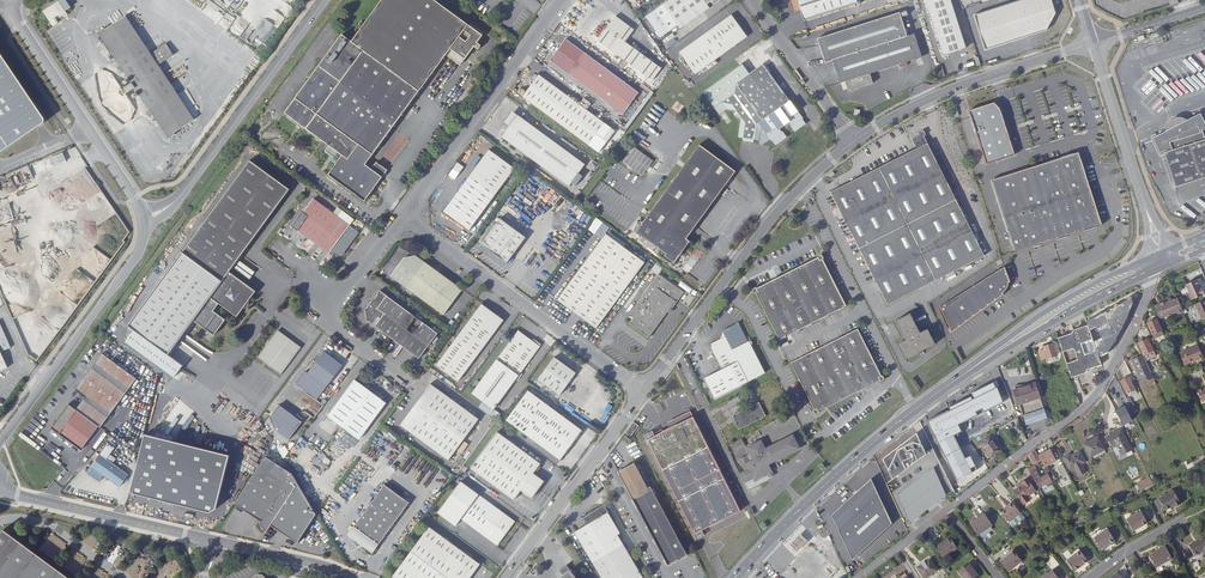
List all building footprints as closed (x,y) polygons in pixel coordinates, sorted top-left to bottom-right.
[(73,7),(68,0),(62,0),(45,11),(55,26),(60,22),(57,17),(73,7)] [(330,155),(334,158),(331,161),(324,171),(360,197),(382,167),(372,159),(367,165),(362,162),(442,51),(446,45),(461,56),(470,43),(474,46),(476,42),(473,40),(478,32),(465,23),(434,0),(379,0),(350,40),(340,33),(283,112),(320,139),(315,145),(330,155)] [(679,27),(708,6),(711,10),(722,2),(721,0),(672,0),(658,10),(673,31),(679,27)] [(792,13),(799,10),(803,21),(857,3),(856,0),(788,0),(792,13)] [(950,0),(926,0),(943,54),(966,48),(950,0)] [(974,15),(985,50),(1047,30),(1055,13),(1051,0),(1020,0),(974,15)] [(708,6),(679,27),(682,31),(711,10),(708,6)] [(921,57),(914,34),(906,36),(903,25),(900,18),(899,12),(816,39),(824,63),(831,60),(839,84),(845,82),(848,91),(872,83),(869,74),(921,57)] [(615,15),(597,39),(652,79),(661,68),(625,41),(633,28),(615,15)] [(746,38),(731,16),(679,53),(695,75),(746,38)] [(150,56),(126,17),(105,30),(104,28),(98,32),(134,87),(126,92),(130,97),(137,93),(168,139),(174,135),(173,134),(193,121),(158,67),(174,57),(166,46),(150,56)] [(466,20),(465,23),(478,32),(480,29),(466,20)] [(664,24),(650,32),(652,35),(666,27),(664,24)] [(1165,35),(1154,39),(1156,46),(1167,42),(1165,35)] [(565,39),(548,60),(622,114),(638,92),(565,39)] [(446,45),(442,51),(457,62),(461,56),(446,45)] [(37,118),(39,116),(40,112),(0,52),(0,143),(37,118)] [(760,138),(767,134),(776,147),(777,143),(785,137),(777,126),(786,120),(794,130),(802,125),(806,124),(763,64),(749,74),(741,64),(702,92),(719,115),(727,110),(737,112),(741,118),(738,138),(743,138),(754,140),(759,141),(760,138)] [(944,76),(941,66),(935,67),(939,78),(944,76)] [(538,74),(522,96),(598,153),(614,131),(538,74)] [(428,87),(436,94),(446,81),(441,76),(437,81),(434,79),(428,87)] [(642,84),(640,87),(647,92),(649,89),(642,84)] [(504,122),(509,126),(517,115),(512,111),(504,122)] [(1168,150),(1165,151),(1177,186),(1204,176),(1204,136),(1202,128),(1204,126),(1204,121),(1200,113),(1187,120),(1181,117),(1177,116),(1174,117),(1168,120),(1166,123),(1165,126),(1165,132),(1152,139),(1159,151),(1166,148),(1168,150)] [(458,124),(463,118),(458,115),(453,120),(458,124)] [(517,115),(509,126),(501,137),(568,186),(571,183),(575,185),(582,176),(578,174),(585,164),(517,115)] [(910,144),(824,194),(889,304),(982,249),(913,132),(915,131),(912,126),(906,129),(908,132),(904,134),(910,144)] [(257,142),(261,136),(255,132),(251,138),(257,142)] [(699,145),(635,233),(665,255),(664,257),(675,264),(690,244),(686,241),(737,173),(699,145)] [(641,175),(653,160),(635,147),(624,162),(641,175)] [(489,151),(445,212),(470,230),(515,169),(489,151)] [(48,158),(52,166),(65,160),(61,152),(48,158)] [(1078,152),(992,180),(1015,252),(1102,224),(1078,152)] [(251,161),(129,327),(168,356),(194,321),(202,328),(203,327),(202,326),(237,278),(230,273),(291,190),(251,161)] [(821,182),(828,176),(825,173),(818,179),(821,182)] [(361,231),(356,227),(353,225),(336,212),(316,197),(294,226),(334,255),(336,252),(339,255),(345,254),(362,232),(361,231)] [(336,212),(353,225),(356,219),(339,207),(336,212)] [(523,222),(511,214),(507,219),(519,227),(523,222)] [(598,228),(602,222),(595,218),(593,222),(596,224),(595,227),(598,228)] [(501,219),(482,245),(508,264),(527,238),(501,219)] [(644,264),(605,236),(558,300),(596,328),(644,264)] [(779,339),(846,306),(822,259),(824,258),(822,254),(818,256),(819,259),(758,289),(757,287),(753,288),(754,293),(756,292),(779,339)] [(391,276),(431,306),(450,281),(440,274),(437,271),(417,256),(404,258),(391,276)] [(952,331),(1004,294),(1003,292),(1008,283),(1010,282),(1004,267),(940,307),(952,331)] [(684,293),(658,274),(629,313),(634,317),(629,322),(649,336),(670,308),(672,309),(684,293)] [(237,278),(202,326),(203,327),(214,337),(226,321),(214,312),(219,305),(237,318),(256,292),(237,278)] [(1204,292),(1202,289),(1200,288),(1196,279),(1185,284),(1189,293),(1188,293),(1191,300),(1203,294),(1204,292)] [(462,290),(450,281),(431,306),(443,315),(462,290)] [(419,358),(438,333),(380,290),(366,309),(367,320),(419,358)] [(10,309),(25,351),(32,356),(45,352),(76,304),(59,292),(53,301),(53,303),(40,324),(28,316),(32,310),(28,308),(26,300),(22,306),(19,304),(12,306),(14,312),(10,309)] [(686,292),(681,300),(689,305),(694,298),(686,292)] [(1131,296),(1087,321),(1087,323),(1093,340),(1097,351),(1098,355),(1109,350),(1133,300),(1131,296)] [(1182,309),(1177,297),(1171,300),(1166,302),(1166,301),(1154,306),(1160,319),(1176,312),(1177,315),(1183,312),(1182,309)] [(1194,304),(1201,319),(1204,317),(1204,299),(1194,304)] [(504,319),(481,303),(437,364),(460,379),(504,319)] [(910,314),(896,321),(905,341),(898,344),(906,359),(935,346),(928,330),(919,333),(910,314)] [(1161,330),(1156,319),(1147,323),(1152,334),(1161,330)] [(754,353),(748,341),(739,323),(723,330),(726,337),(710,344),(723,369),(705,378),(715,398),(766,373),(756,352),(754,353)] [(1070,332),(1057,336),(1062,351),(1074,346),(1078,358),(1066,362),(1071,376),(1085,371),(1084,369),(1101,363),(1098,355),(1097,351),(1086,355),(1082,344),(1093,340),(1087,323),(1073,328),(1074,330),(1070,332)] [(881,375),(857,328),(791,361),(814,409),(813,409),(815,413),(819,411),(817,408),(879,377),(880,381),(885,378),(882,374),(881,375)] [(540,346),(517,330),(471,394),(493,410),(540,346)] [(1163,334),(1161,330),(1152,334),(1154,339),(1163,334)] [(282,377),(302,349),(279,332),(259,360),(282,377)] [(1153,350),(1151,345),(1150,346),(1147,338),(1143,340),(1142,337),(1138,339),(1139,342),(1138,342),(1144,355),(1153,350)] [(1057,355),(1053,344),(1044,347),(1045,350),(1039,352),(1042,361),(1057,355)] [(1203,357),(1198,345),(1179,353),(1184,365),(1188,363),(1188,362),(1194,360),(1194,361),(1203,357)] [(1156,355),(1153,350),(1144,355),(1146,360),(1156,355)] [(318,401),(343,367),(325,353),(308,376),(306,374),(297,386),(318,401)] [(69,405),(51,429),(81,451),(98,427),(101,429),(136,380),(103,355),(76,391),(85,399),(76,410),(69,405)] [(1151,372),(1143,355),(1131,360),(1139,377),(1151,372)] [(576,373),(554,357),(538,379),(559,395),(576,373)] [(1153,377),(1151,372),(1139,377),(1142,383),(1153,377)] [(1135,389),(1129,376),(1120,380),(1127,393),(1130,392),(1135,389)] [(328,417),(359,440),(386,404),(355,381),(328,417)] [(975,398),(928,420),(956,480),(972,473),(954,436),(962,432),(958,424),(1004,402),(994,382),(972,393),(975,398)] [(1026,434),(1049,428),(1038,382),(1014,388),(1021,416),(1026,434)] [(453,456),(474,426),(478,420),(430,385),(400,426),(449,461),(453,456)] [(527,391),(505,421),(560,461),(581,431),(527,391)] [(762,419),(755,405),(727,418),(735,432),(762,419)] [(1124,405),(1115,409),(1122,424),(1131,420),(1124,405)] [(281,407),(272,420),(294,437),(303,424),(281,407)] [(603,424),(608,417),(603,414),(598,420),(603,424)] [(693,533),(739,513),(696,416),(647,437),(675,500),(677,499),(693,533)] [(640,425),(634,421),(626,432),(632,436),(640,425)] [(478,429),(474,426),(453,456),(456,459),(478,429)] [(1132,450),(1121,429),(1107,436),(1111,446),(1115,443),(1121,455),(1132,450)] [(892,480),(886,484),(907,529),(955,492),(932,447),(926,452),(916,431),(882,459),(892,480)] [(978,443),(991,459),(1003,450),(990,434),(978,443)] [(141,435),(129,494),(215,511),(227,452),(141,435)] [(534,473),(536,470),(539,466),(540,465),(498,435),(473,468),(515,499),(521,491),(533,499),(545,481),(534,473)] [(767,475),(772,473),(768,465),(799,450),(792,435),(765,448),(761,440),(746,447),(753,460),(748,462),(746,458),(739,462),(744,471),(740,473),(745,482),(753,479),(754,482),(767,475)] [(270,439),(283,456),(289,452),(276,436),(270,439)] [(1105,449),(1098,436),(1083,444),(1090,457),(1105,449)] [(731,443),(735,452),(746,447),(742,438),(731,443)] [(1034,448),(1027,452),(1029,455),(1034,464),(1041,461),(1036,451),(1034,448)] [(1056,461),(1050,449),(1039,455),(1045,467),(1056,461)] [(1085,462),(1079,451),(1071,456),(1069,453),(1063,457),(1070,470),(1085,462)] [(118,489),(128,475),(102,455),(86,475),(98,484),(103,478),(118,489)] [(293,474),(265,457),(233,505),(260,522),(258,524),(266,535),(271,528),(299,485),(293,474)] [(1068,475),(1063,464),(1058,467),(1063,477),(1068,475)] [(619,473),(668,565),(674,562),(680,573),(691,567),(686,556),(692,553),(670,513),(663,517),(635,465),(619,473)] [(1040,478),(1035,469),(1037,469),(1034,465),(1028,468),(1037,486),(1039,485),(1043,483),(1044,482),(1046,484),(1048,487),(1053,484),(1052,481),(1049,475),(1048,474),(1040,478)] [(1032,476),(1027,467),(1022,471),(1027,478),(1027,479),(1032,476)] [(1141,489),(1152,483),(1149,477),(1137,483),(1141,489)] [(1027,497),(1036,491),(1027,479),(1027,478),(1021,482),(1023,484),(1018,487),(1013,490),(1023,504),(1030,500),(1027,497)] [(866,490),(872,484),(870,480),(864,485),(866,490)] [(498,546),(515,522),(461,482),(438,513),(457,526),(461,519),(498,546)] [(894,530),(872,484),(866,490),(864,485),(831,516),(853,562),(894,530)] [(299,485),(271,528),(293,543),(312,514),(299,485)] [(354,540),(353,539),(356,547),(362,545),(370,551),(373,552),(374,551),(409,504),(384,487),(349,533),(350,533),(348,534),(351,536),(354,539),(354,540)] [(1181,504),(1173,490),(1159,498),(1165,510),(1174,505),(1175,507),(1181,504)] [(1009,522),(1020,512),(1011,502),(1007,506),(1008,507),(1005,509),(1001,513),(1009,522)] [(603,577),(644,577),(619,535),(621,534),(609,513),(610,511),(607,506),(604,505),(583,517),(587,526),(576,532),(603,577)] [(1147,523),(1141,511),(1127,519),(1133,531),(1147,523)] [(991,525),(984,514),(971,524),(978,534),(979,533),(990,526),(991,525)] [(1076,526),(1086,521),(1083,516),(1079,518),(1080,520),(1079,520),(1074,523),(1076,526)] [(981,536),(992,529),(990,526),(979,533),(981,536)] [(3,527),(0,531),(0,577),(71,577),(3,527)] [(481,565),(430,527),(395,576),(397,577),(471,577),(481,565)] [(1115,540),(1108,529),(1094,538),(1101,549),(1115,540)] [(1009,539),(1015,535),(1011,530),(1005,534),(1009,539)] [(798,535),(787,546),(791,549),(795,553),(805,543),(801,539),(798,535)] [(1203,537),(1188,545),(1194,557),(1203,552),(1204,556),(1204,540),(1203,537)] [(956,549),(950,538),(936,547),(942,558),(956,549)] [(838,569),(810,543),(790,565),(783,558),(777,565),(791,577),(830,577),(838,569)] [(1165,546),(1148,555),(1155,568),(1172,559),(1165,546)] [(1075,571),(1088,561),(1080,550),(1067,560),(1075,571)] [(1021,561),(1013,551),(1000,561),(1008,571),(1021,561)] [(929,560),(917,568),(924,577),(925,577),(936,571),(929,560)] [(564,574),(571,569),(567,564),(560,570),(564,574)] [(978,577),(968,564),(958,572),(963,577),(977,577),(978,577)] [(571,569),(564,574),(559,577),(578,577),(571,569)] [(1052,570),(1041,577),(1058,577),(1052,570)]
